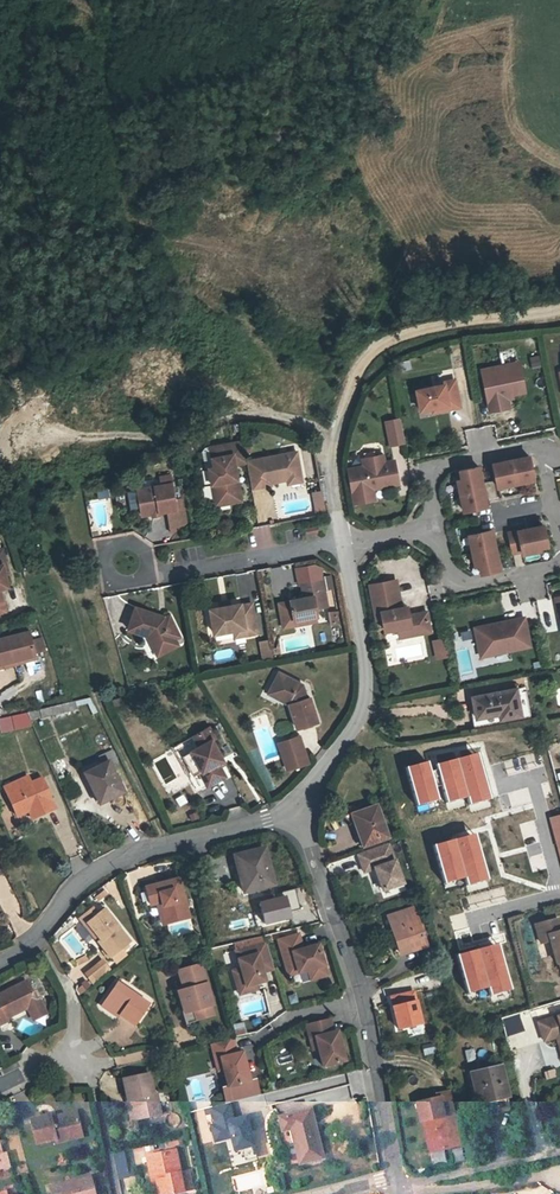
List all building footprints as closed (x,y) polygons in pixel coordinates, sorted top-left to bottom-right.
[(532,368),(542,365),(539,354),(529,356),(532,368)] [(481,370),(490,411),(506,408),(503,396),(511,394),(525,391),(520,366),(502,370),(501,365),(481,370)] [(431,383),(410,388),(416,414),(427,412),(427,410),(454,404),(450,384),(438,387),(432,388),(431,383)] [(511,394),(503,396),(506,408),(509,407),(507,398),(512,397),(511,394)] [(388,446),(405,443),(400,416),(383,419),(388,446)] [(243,462),(239,439),(207,445),(211,463),(205,464),(211,498),(226,495),(227,499),(241,496),(234,463),(243,462)] [(289,453),(275,456),(276,461),(291,458),(289,453)] [(384,463),(382,455),(362,459),(364,467),(348,470),(355,504),(375,500),(373,489),(372,486),(382,483),(386,486),(398,484),(395,467),(391,468),(390,462),(384,463)] [(275,456),(243,462),(248,486),(262,483),(266,479),(276,477),(276,480),(279,479),(294,476),(291,458),(276,461),(275,456)] [(529,456),(492,464),(496,487),(534,479),(529,456)] [(486,506),(478,466),(460,470),(461,479),(457,480),(459,489),(462,488),(463,498),(461,498),(464,510),(486,506)] [(294,476),(279,479),(281,485),(295,481),(294,476)] [(157,489),(132,494),(137,517),(148,515),(148,519),(158,518),(157,514),(164,512),(173,511),(171,502),(166,479),(155,481),(157,489)] [(314,514),(325,513),(323,490),(312,491),(314,514)] [(178,500),(171,502),(173,511),(164,512),(169,534),(183,524),(178,500)] [(305,535),(318,533),(317,525),(304,527),(305,535)] [(543,525),(508,533),(513,553),(522,551),(522,554),(539,550),(539,548),(547,546),(543,525)] [(500,570),(492,531),(469,536),(471,548),(474,548),(476,557),(473,558),(475,566),(479,566),(481,574),(500,570)] [(0,550),(0,613),(9,611),(3,588),(11,586),(6,564),(10,563),(5,548),(0,550)] [(326,575),(307,578),(309,591),(296,593),(296,594),(283,596),(287,615),(310,611),(320,609),(319,601),(330,598),(326,575)] [(394,577),(369,582),(376,617),(382,616),(384,628),(397,626),(410,623),(416,627),(429,624),(426,609),(408,613),(407,604),(399,605),(394,577)] [(502,592),(502,603),(514,602),(514,591),(502,592)] [(232,607),(220,609),(212,610),(216,639),(235,636),(244,634),(245,640),(259,639),(258,633),(253,606),(241,608),(241,605),(232,607)] [(338,623),(337,610),(328,611),(329,624),(338,623)] [(157,619),(133,611),(126,635),(144,641),(147,645),(162,648),(165,653),(181,644),(177,638),(181,635),(168,615),(162,619),(161,623),(158,626),(154,622),(157,619)] [(310,611),(287,615),(288,620),(311,616),(310,611)] [(505,622),(475,628),(481,656),(530,646),(525,618),(513,620),(514,625),(506,627),(505,622)] [(410,623),(397,626),(399,635),(430,629),(429,624),(416,627),(410,623)] [(451,631),(453,640),(468,637),(466,629),(451,631)] [(30,632),(8,638),(15,665),(25,663),(24,659),(36,655),(33,642),(30,632)] [(435,659),(449,657),(445,636),(431,639),(435,659)] [(0,640),(0,665),(4,664),(5,668),(15,665),(8,638),(0,640)] [(268,638),(257,640),(261,657),(272,655),(268,638)] [(42,640),(33,642),(36,655),(46,653),(42,640)] [(162,648),(147,645),(155,659),(165,653),(162,648)] [(451,665),(442,667),(446,686),(455,684),(451,665)] [(269,695),(278,699),(285,722),(308,715),(301,690),(296,692),(293,681),(269,669),(261,684),(271,690),(269,695)] [(258,689),(269,695),(271,690),(261,684),(258,689)] [(509,715),(504,689),(461,698),(466,720),(489,715),(490,719),(509,715)] [(52,715),(76,708),(73,700),(50,707),(52,715)] [(31,726),(28,712),(0,717),(0,732),(31,726)] [(203,722),(170,741),(187,772),(197,767),(205,779),(222,769),(214,757),(219,754),(206,734),(209,732),(203,722)] [(286,730),(265,737),(271,756),(292,750),(286,730)] [(292,750),(271,756),(273,763),(294,757),(292,750)] [(478,753),(436,760),(443,801),(467,797),(468,802),(486,799),(478,753)] [(515,764),(532,761),(531,754),(514,757),(515,764)] [(104,758),(81,770),(97,802),(125,788),(118,773),(113,775),(104,758)] [(404,766),(415,804),(437,798),(426,760),(404,766)] [(57,807),(46,782),(35,787),(31,777),(4,788),(16,815),(33,809),(36,816),(57,807)] [(502,809),(518,805),(516,797),(500,802),(502,809)] [(386,839),(375,808),(356,815),(359,825),(354,826),(358,839),(362,837),(365,846),(386,839)] [(356,815),(351,817),(354,826),(359,825),(356,815)] [(443,882),(464,877),(466,884),(486,879),(474,832),(432,843),(443,882)] [(389,844),(359,856),(366,874),(376,870),(384,892),(405,884),(389,844)] [(263,851),(232,858),(239,889),(251,886),(252,892),(271,888),(263,851)] [(160,905),(165,925),(187,919),(176,880),(143,890),(148,908),(155,906),(160,905)] [(286,897),(259,901),(262,922),(289,919),(286,897)] [(165,925),(160,905),(155,906),(160,927),(165,925)] [(103,909),(86,923),(100,940),(97,942),(109,956),(128,940),(103,909)] [(414,911),(390,919),(400,948),(414,943),(416,950),(427,947),(414,911)] [(559,933),(556,922),(532,930),(536,942),(543,940),(551,962),(556,961),(559,971),(559,932),(559,933)] [(300,931),(280,937),(289,972),(309,967),(310,971),(326,967),(320,942),(304,946),(300,931)] [(268,939),(238,948),(243,966),(234,968),(240,986),(257,981),(267,979),(264,970),(276,967),(268,939)] [(496,942),(455,954),(467,993),(487,987),(490,995),(510,988),(496,942)] [(400,948),(403,955),(416,950),(414,943),(400,948)] [(201,963),(178,969),(183,988),(177,990),(182,1009),(191,1007),(192,1010),(213,1005),(201,963)] [(102,966),(83,980),(89,987),(107,972),(102,966)] [(328,973),(326,967),(310,971),(312,977),(328,973)] [(257,981),(240,986),(241,992),(258,987),(257,981)] [(26,1012),(24,1008),(28,1006),(35,1021),(48,1015),(41,1000),(37,1001),(28,983),(0,997),(0,1024),(1,1027),(10,1022),(9,1020),(26,1012)] [(116,1015),(131,1026),(145,1004),(114,983),(102,1000),(119,1012),(116,1015)] [(389,997),(398,1029),(422,1022),(413,990),(389,997)] [(98,1006),(115,1017),(116,1015),(119,1012),(102,1000),(98,1006)] [(191,1007),(182,1009),(186,1022),(215,1015),(213,1005),(192,1010),(191,1007)] [(320,1046),(325,1064),(347,1058),(339,1029),(336,1030),(332,1016),(309,1022),(312,1036),(317,1035),(320,1046)] [(540,1023),(546,1041),(558,1036),(559,1042),(559,1016),(540,1023)] [(317,1035),(312,1036),(315,1048),(320,1046),(317,1035)] [(231,1038),(210,1043),(213,1059),(219,1057),(221,1069),(225,1087),(247,1082),(240,1052),(234,1054),(231,1038)] [(554,1068),(543,1071),(545,1079),(556,1076),(554,1068)] [(479,1103),(507,1096),(502,1070),(473,1078),(479,1103)] [(123,1080),(127,1101),(133,1100),(137,1120),(161,1115),(156,1094),(154,1094),(149,1075),(123,1080)] [(446,1091),(433,1094),(434,1098),(414,1103),(419,1122),(420,1122),(423,1134),(427,1133),(432,1151),(458,1145),(452,1124),(454,1123),(446,1091)] [(127,1101),(131,1121),(137,1120),(133,1100),(127,1101)] [(231,1164),(267,1156),(261,1129),(249,1132),(245,1115),(232,1118),(228,1103),(208,1108),(212,1123),(206,1124),(211,1143),(226,1140),(231,1164)] [(55,1117),(50,1119),(49,1114),(30,1118),(36,1144),(55,1139),(56,1142),(67,1140),(66,1134),(85,1130),(80,1107),(54,1114),(55,1117)] [(291,1128),(298,1163),(323,1159),(314,1110),(282,1116),(285,1129),(291,1128)] [(67,1140),(86,1135),(85,1130),(66,1134),(67,1140)] [(427,1133),(423,1134),(427,1152),(432,1151),(427,1133)] [(9,1166),(6,1153),(3,1154),(0,1144),(0,1168),(9,1166)] [(159,1193),(160,1193),(184,1190),(183,1188),(180,1170),(175,1147),(146,1153),(148,1163),(153,1162),(159,1193)] [(431,1153),(432,1163),(443,1162),(442,1152),(431,1153)] [(153,1162),(148,1163),(153,1193),(159,1193),(153,1162)] [(180,1170),(183,1188),(191,1187),(187,1169),(180,1170)] [(91,1177),(48,1186),(50,1193),(95,1193),(91,1177)]
